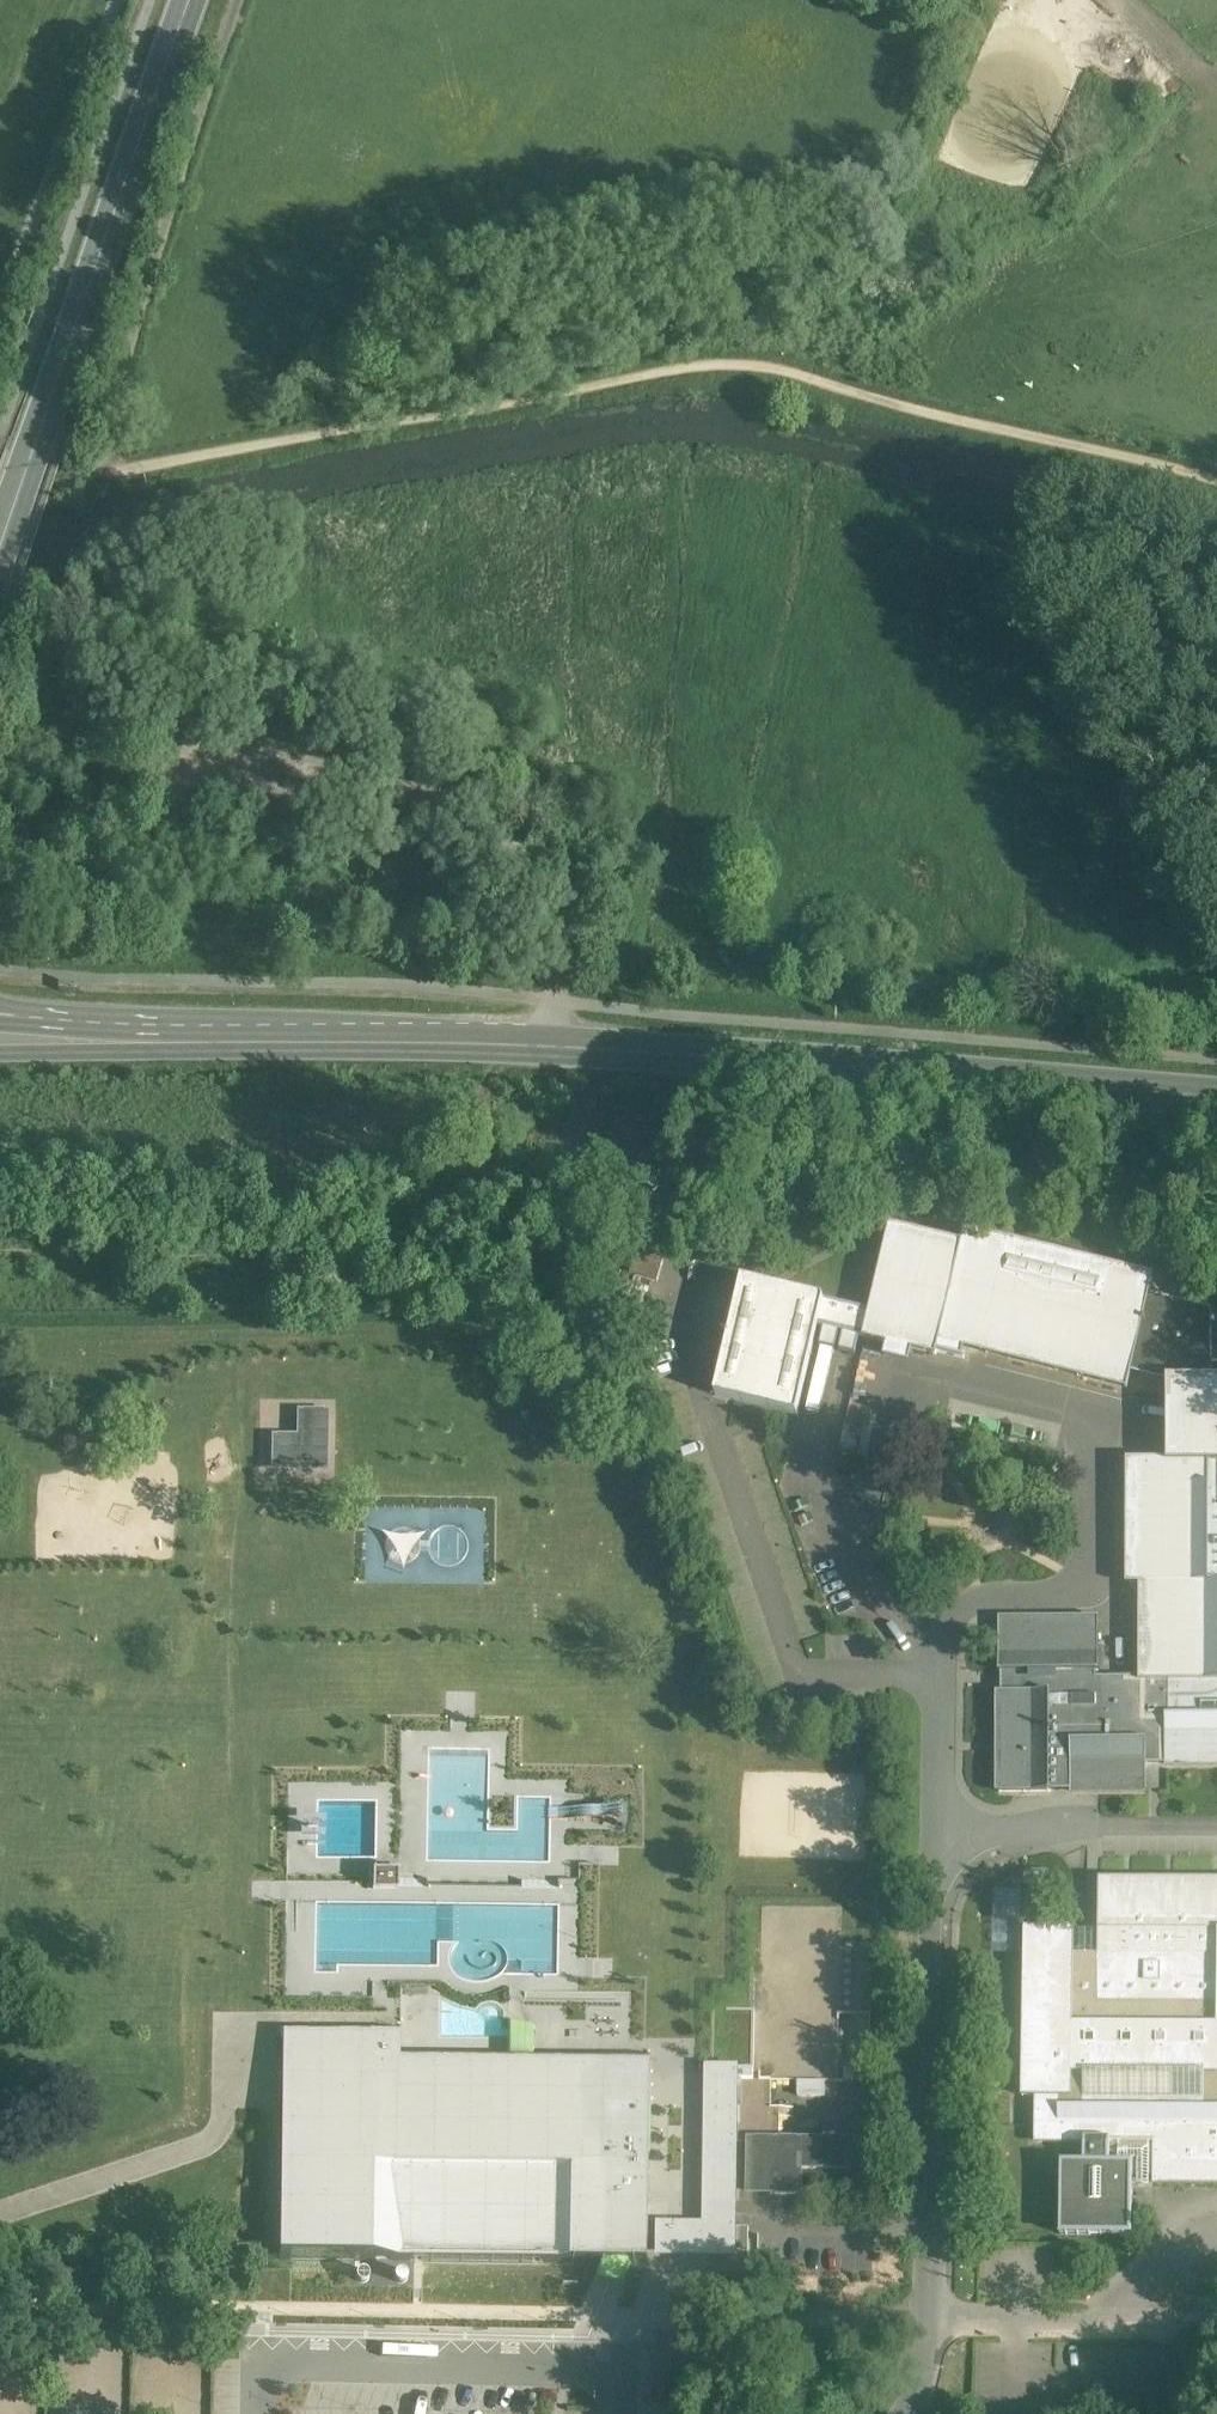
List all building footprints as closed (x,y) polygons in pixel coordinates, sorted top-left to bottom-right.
[(1158,1299),(1162,1282),(972,1234),(969,1247),(899,1230),(871,1338),(900,1346),(897,1360),(920,1366),(924,1351),(950,1358),(953,1346),(1134,1391),(1138,1377),(1177,1387),(1176,1457),(1140,1456),(1136,1674),(1107,1674),(1108,1613),(1000,1611),(997,1790),(1164,1793),(1165,1766),(1216,1767),(1216,1382),(1208,1381),(1211,1315),(1158,1299)] [(325,1410),(302,1410),(301,1413),(299,1413),(298,1443),(273,1442),(273,1460),(276,1460),(276,1463),(299,1463),(299,1460),(302,1460),(302,1444),(327,1445),(327,1413),(325,1413),(325,1410)] [(397,1869),(373,1869),(373,1888),(397,1889),(397,1869)] [(993,1947),(1022,1948),(1023,1884),(994,1884),(993,1947)] [(1041,1931),(1038,2137),(1094,2138),(1094,2166),(1072,2165),(1070,2241),(1143,2242),(1144,2167),(1116,2166),(1117,2139),(1150,2139),(1150,2182),(1216,2183),(1216,1934),(1041,1931)] [(629,2259),(646,2259),(650,2063),(534,2059),(534,2029),(521,2026),(509,2023),(509,2029),(509,2038),(509,2059),(399,2058),(400,2032),(284,2030),(277,2250),(606,2259),(596,2275),(608,2276),(620,2276),(629,2259)] [(713,2068),(710,2255),(734,2255),(737,2079),(754,2079),(753,2069),(713,2068)] [(868,2170),(868,2138),(753,2137),(752,2193),(802,2194),(802,2169),(868,2170)] [(664,2230),(663,2250),(679,2251),(679,2230),(664,2230)]
